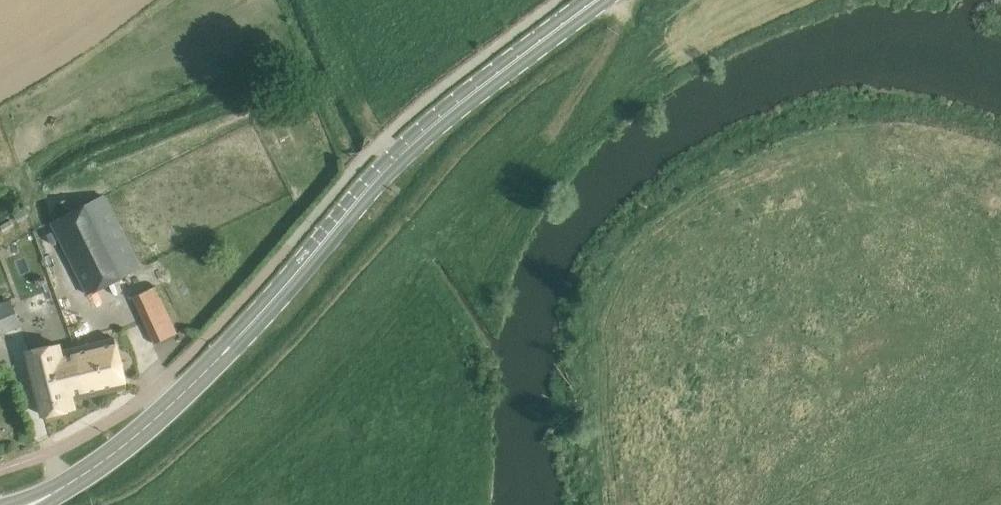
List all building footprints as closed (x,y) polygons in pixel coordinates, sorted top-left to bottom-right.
[(50,220),(50,221),(87,293),(138,266),(101,194),(50,220)] [(155,343),(178,332),(155,284),(132,296),(155,343)] [(117,338),(76,348),(89,395),(128,386),(117,338)] [(89,395),(76,348),(58,352),(56,343),(27,350),(44,415),(75,407),(73,399),(89,395)]
